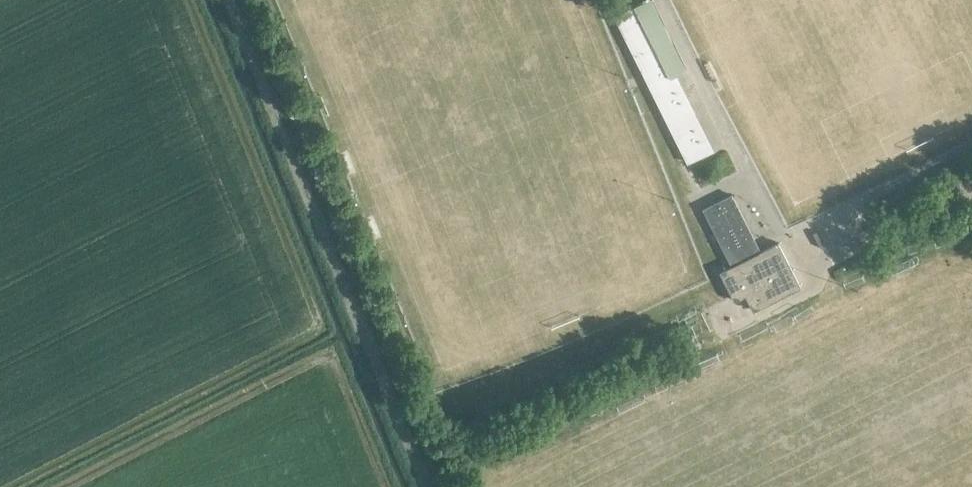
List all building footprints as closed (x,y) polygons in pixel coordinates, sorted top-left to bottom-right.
[(688,163),(717,149),(678,73),(688,68),(654,0),(644,0),(614,15),(688,163)] [(732,194),(703,208),(732,266),(720,271),(734,300),(746,294),(753,310),(800,286),(778,242),(760,251),(732,194)]
